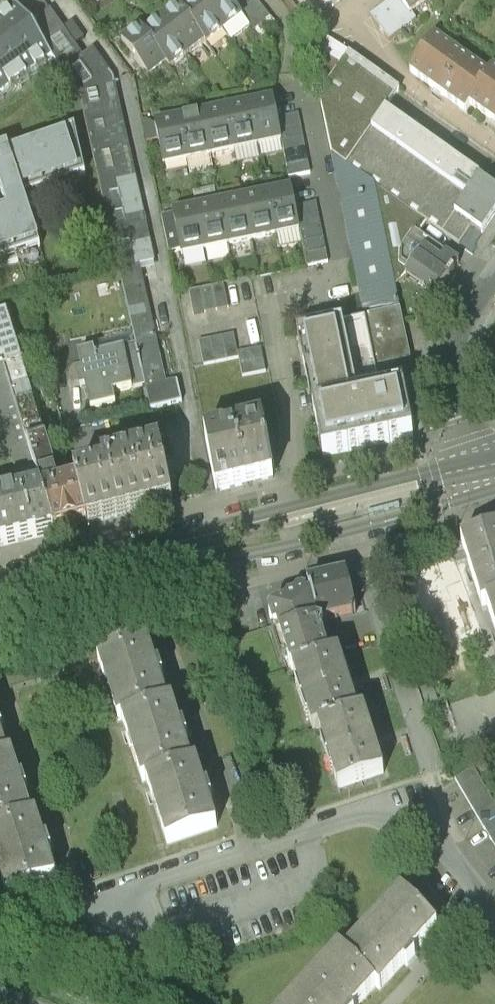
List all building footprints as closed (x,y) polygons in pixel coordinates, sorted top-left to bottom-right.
[(30,28),(50,13),(40,0),(10,0),(16,8),(30,28)] [(118,0),(99,0),(106,10),(118,0)] [(181,9),(209,49),(227,36),(201,0),(193,0),(191,2),(181,9)] [(227,36),(245,22),(229,0),(201,0),(227,36)] [(245,22),(259,42),(277,29),(256,0),(229,0),(245,22)] [(325,9),(336,0),(318,0),(325,9)] [(371,18),(389,42),(417,22),(412,15),(431,0),(394,0),(371,18)] [(51,60),(52,61),(53,61),(30,28),(16,8),(15,9),(16,10),(0,21),(0,97),(51,60)] [(170,17),(163,22),(191,62),(209,49),(181,9),(170,17)] [(135,341),(154,337),(138,265),(154,261),(112,81),(93,53),(83,60),(50,13),(30,28),(53,61),(80,99),(135,341)] [(153,29),(145,35),(174,75),(191,62),(163,22),(153,29)] [(332,162),(427,225),(459,247),(471,230),(454,217),(464,199),(478,179),(410,132),(383,112),(399,91),(316,34),(307,52),(332,162)] [(156,88),(174,75),(145,35),(136,42),(127,48),(156,88)] [(466,112),(471,106),(488,77),(434,39),(410,73),(439,93),(466,112)] [(488,77),(471,106),(494,123),(494,72),(493,71),(488,77)] [(253,110),(261,150),(287,145),(282,122),(279,105),(265,108),(253,110)] [(261,150),(253,110),(237,113),(227,115),(235,155),(261,150)] [(235,155),(227,115),(208,119),(201,120),(209,160),(235,155)] [(282,122),(287,145),(294,180),(311,177),(299,118),(282,122)] [(209,160),(201,120),(192,122),(175,125),(183,165),(209,160)] [(183,165),(175,125),(161,128),(149,130),(157,170),(183,165)] [(0,154),(0,191),(6,209),(0,211),(0,261),(40,247),(23,196),(85,175),(75,129),(0,154)] [(376,367),(411,359),(404,328),(395,287),(404,279),(435,301),(460,267),(444,255),(418,237),(427,225),(332,162),(366,319),(376,367)] [(464,199),(454,217),(471,230),(481,236),(494,215),(494,191),(478,179),(464,199)] [(269,197),(277,238),(302,233),(299,213),(294,192),(282,194),(269,197)] [(277,238),(269,197),(257,199),(244,202),(252,243),(277,238)] [(252,243),(244,202),(233,204),(219,207),(227,247),(252,243)] [(227,247),(219,207),(207,209),(194,212),(202,252),(227,247)] [(299,213),(302,233),(309,269),(328,265),(318,209),(299,213)] [(202,252),(194,212),(181,214),(169,216),(177,257),(202,252)] [(224,287),(187,294),(192,320),(229,313),(224,287)] [(0,317),(0,367),(2,366),(10,390),(27,385),(5,315),(0,317)] [(298,335),(314,410),(324,456),(413,437),(404,393),(383,396),(381,390),(376,367),(366,319),(298,335)] [(234,336),(199,343),(204,369),(240,361),(234,336)] [(165,382),(154,337),(135,341),(136,345),(145,383),(151,406),(181,399),(177,380),(165,382)] [(94,348),(78,352),(82,370),(77,372),(80,386),(86,384),(91,407),(115,401),(113,391),(131,387),(131,386),(145,383),(136,345),(95,354),(94,348)] [(262,425),(205,437),(217,490),(274,478),(262,425)] [(27,445),(39,481),(54,477),(56,476),(44,439),(27,445)] [(102,460),(104,467),(88,471),(81,473),(75,475),(77,483),(87,521),(93,519),(99,518),(109,516),(169,501),(172,501),(160,446),(102,460)] [(39,481),(41,489),(42,492),(57,488),(54,477),(39,481)] [(57,488),(42,492),(53,529),(60,528),(87,521),(77,483),(57,488)] [(42,492),(41,489),(0,498),(0,543),(3,542),(21,537),(53,529),(42,492)] [(461,540),(482,603),(485,601),(494,598),(494,529),(461,540)] [(308,581),(311,595),(318,621),(356,612),(346,572),(308,581)] [(292,669),(293,669),(329,657),(321,632),(323,629),(324,627),(319,625),(318,621),(311,595),(308,596),(307,591),(303,590),(298,591),(296,595),(289,597),(286,603),(272,607),(269,612),(273,623),(274,626),(278,625),(292,669)] [(485,601),(494,629),(494,598),(485,601)] [(149,643),(97,660),(117,721),(123,719),(168,705),(158,673),(149,643)] [(339,654),(329,657),(293,669),(314,731),(319,729),(358,715),(349,688),(339,654)] [(174,703),(168,705),(123,719),(143,784),(148,782),(194,768),(183,735),(174,703)] [(364,713),(358,715),(319,729),(339,789),(387,774),(377,745),(364,713)] [(7,756),(0,758),(0,829),(33,818),(24,790),(12,754),(7,756)] [(198,766),(194,768),(148,782),(167,844),(218,828),(208,797),(198,766)] [(454,780),(494,849),(494,800),(476,767),(454,780)] [(33,818),(0,829),(0,876),(6,895),(56,879),(48,852),(37,817),(33,818)] [(401,895),(343,956),(374,985),(379,989),(437,928),(401,895)] [(293,1000),(297,1003),(356,1003),(374,985),(343,956),(339,952),(293,1000)]
